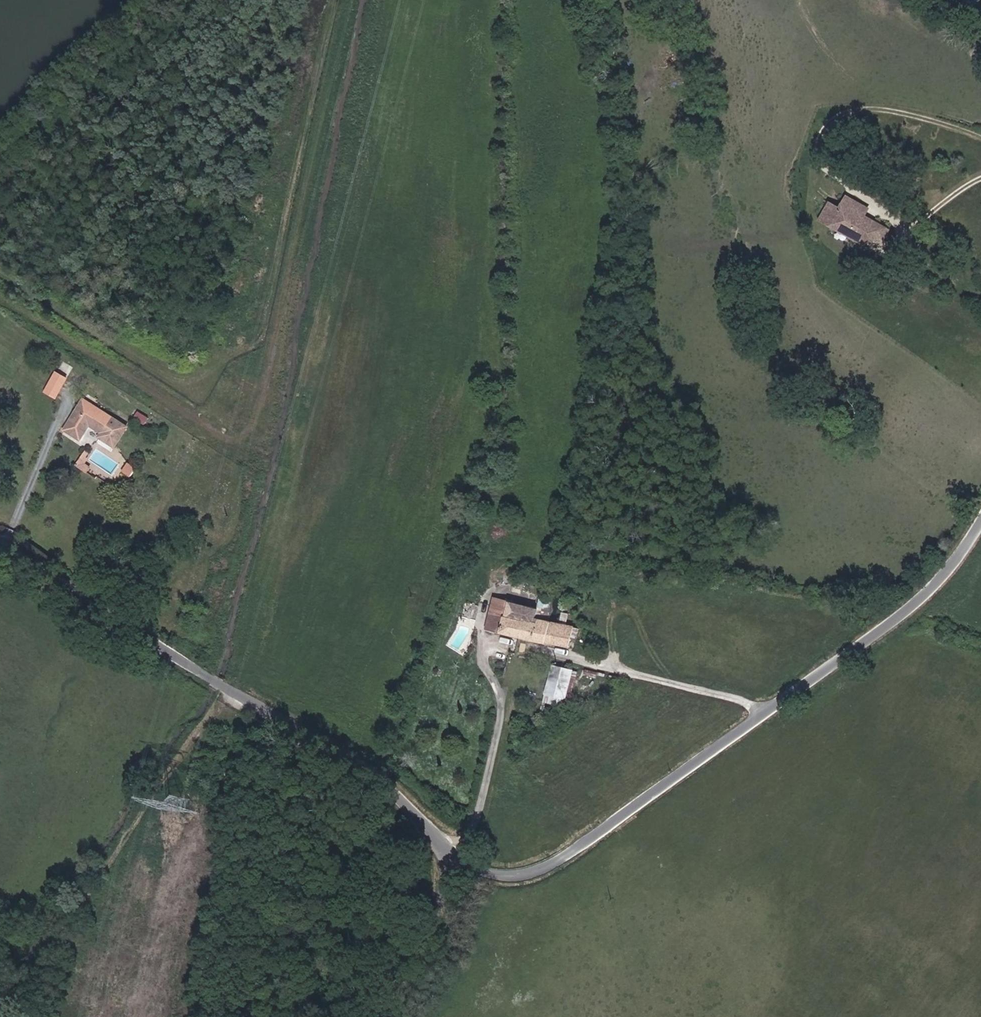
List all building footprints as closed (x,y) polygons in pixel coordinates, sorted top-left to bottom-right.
[(830,200),(819,221),(878,251),(890,227),(867,215),(871,206),(847,193),(841,205),(830,200)] [(56,369),(44,391),(58,398),(70,376),(56,369)] [(127,466),(141,444),(98,416),(84,437),(98,448),(104,440),(114,447),(110,454),(127,466)] [(557,628),(543,625),(549,604),(538,602),(535,615),(531,629),(518,627),(515,639),(566,653),(570,634),(562,632),(564,621),(558,620),(557,628)] [(518,627),(531,629),(535,615),(491,604),(484,632),(515,639),(518,627)] [(541,699),(563,705),(572,675),(550,669),(541,699)]
